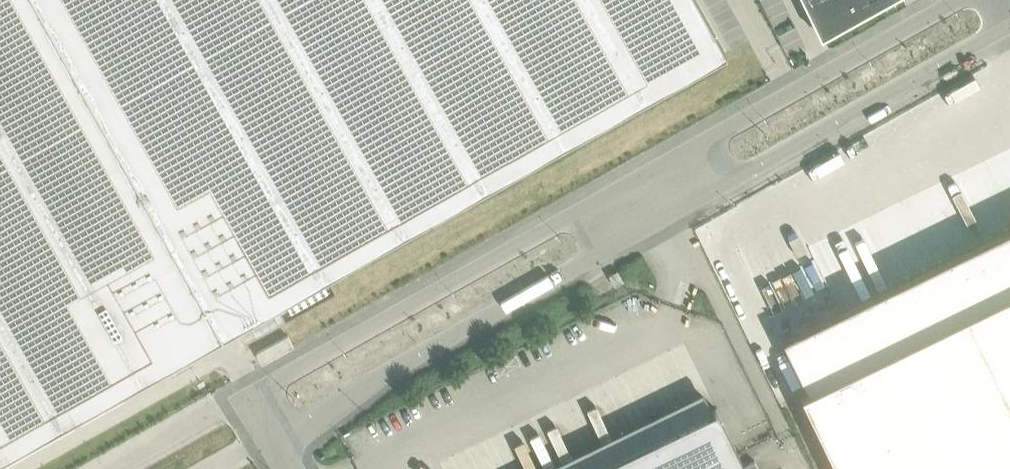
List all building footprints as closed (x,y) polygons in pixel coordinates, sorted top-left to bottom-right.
[(726,51),(698,0),(0,0),(0,456),(726,51)] [(862,0),(816,0),(807,5),(821,34),(868,10),(862,0)] [(868,10),(888,0),(862,0),(868,10)] [(782,339),(807,389),(801,392),(838,468),(1009,468),(1009,228),(782,339)] [(624,282),(617,271),(609,276),(615,287),(624,282)] [(603,279),(591,286),(597,296),(608,289),(603,279)] [(716,409),(593,468),(747,468),(716,409)] [(745,465),(747,468),(760,468),(755,460),(745,465)]
